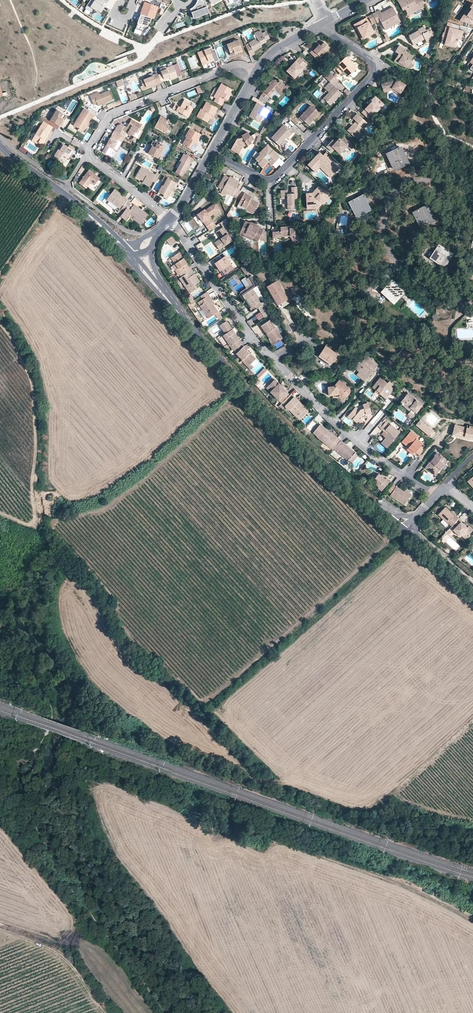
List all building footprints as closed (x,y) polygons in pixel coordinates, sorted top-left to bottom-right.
[(85,8),(91,12),(94,8),(101,13),(104,9),(102,8),(104,6),(102,5),(105,1),(103,0),(90,0),(85,8)] [(191,8),(192,12),(194,17),(200,14),(201,16),(209,13),(205,2),(202,0),(197,0),(197,1),(196,2),(196,4),(194,6),(193,7),(192,7),(192,8),(191,8)] [(414,0),(413,0),(398,0),(403,9),(405,8),(408,13),(418,8),(420,9),(425,6),(421,0),(415,0),(414,0)] [(145,2),(141,14),(151,18),(153,19),(158,7),(145,2)] [(379,10),(368,16),(372,24),(376,22),(377,23),(380,21),(385,30),(395,24),(392,19),(397,17),(392,7),(384,12),(385,14),(382,15),(381,13),(379,10)] [(472,25),(472,9),(469,16),(466,14),(462,21),(472,25)] [(135,29),(143,32),(148,26),(149,23),(150,23),(151,18),(141,14),(135,29)] [(363,38),(373,33),(365,18),(353,24),(355,29),(357,27),(363,38)] [(158,30),(163,24),(159,20),(154,27),(158,30)] [(460,25),(448,22),(447,27),(446,27),(445,33),(444,33),(441,43),(455,47),(457,41),(458,42),(459,38),(458,38),(458,36),(461,37),(463,31),(459,30),(460,25)] [(420,30),(418,31),(408,36),(412,46),(424,40),(426,44),(431,41),(430,38),(428,35),(431,33),(429,29),(425,31),(423,27),(420,29),(420,30)] [(259,44),(266,41),(269,39),(266,33),(262,35),(260,31),(254,34),(256,39),(248,43),(248,44),(244,45),(249,56),(254,54),(253,52),(261,48),(260,46),(259,44)] [(238,53),(241,52),(237,41),(226,45),(229,55),(237,52),(238,53)] [(329,46),(323,41),(320,45),(318,44),(312,50),(312,49),(309,52),(317,60),(329,46)] [(413,56),(405,51),(406,49),(399,45),(395,51),(399,54),(400,54),(398,56),(397,56),(394,61),(398,64),(399,62),(406,66),(407,66),(411,60),(413,56)] [(207,62),(213,60),(208,48),(196,53),(200,63),(206,61),(207,62)] [(351,62),(345,56),(332,69),(338,75),(339,73),(341,75),(346,74),(348,76),(355,69),(349,63),(351,62)] [(286,71),(294,78),(307,65),(299,57),(286,71)] [(413,66),(411,60),(407,66),(406,66),(399,62),(398,64),(405,68),(413,66)] [(157,76),(159,82),(163,81),(162,79),(168,77),(169,79),(169,80),(176,77),(172,66),(165,68),(165,67),(159,70),(160,74),(157,76)] [(338,80),(329,72),(324,77),(329,81),(333,85),(338,80)] [(149,86),(156,84),(156,85),(160,84),(159,82),(157,76),(156,73),(139,80),(141,86),(139,87),(140,90),(149,86)] [(274,80),(269,85),(264,91),(262,94),(258,99),(266,103),(268,100),(267,99),(269,96),(275,89),(280,94),(287,87),(286,86),(285,85),(279,80),(277,82),(275,79),(274,80)] [(402,90),(402,89),(405,85),(397,79),(395,82),(393,80),(382,84),(383,90),(392,88),(398,92),(400,89),(402,90)] [(124,86),(122,80),(115,82),(118,88),(124,86)] [(324,87),(329,91),(334,86),(333,85),(329,81),(324,87)] [(224,100),(230,90),(220,84),(212,98),(215,99),(212,102),(219,106),(223,99),(224,100)] [(334,86),(329,91),(322,98),(328,103),(333,98),(335,99),(341,93),(334,86)] [(402,89),(402,90),(399,94),(405,98),(408,93),(402,89)] [(109,91),(100,95),(95,97),(94,95),(90,96),(93,105),(97,104),(98,106),(102,104),(105,103),(113,100),(109,91)] [(372,102),(369,105),(361,113),(369,120),(383,105),(374,97),(370,101),(372,102)] [(178,108),(176,107),(173,105),(170,109),(186,118),(190,109),(187,107),(189,104),(182,100),(180,105),(178,108)] [(209,114),(211,115),(212,116),(216,109),(205,102),(201,109),(200,109),(196,117),(205,122),(209,114)] [(259,114),(262,116),(264,117),(269,109),(256,102),(248,116),(255,120),(259,114)] [(306,124),(312,119),(318,112),(310,105),(299,117),(304,121),(306,124)] [(84,127),(87,123),(90,118),(91,119),(93,115),(83,109),(72,126),(81,132),(84,127)] [(62,119),(65,115),(55,110),(49,120),(58,126),(59,127),(62,123),(60,122),(62,119)] [(359,131),(360,130),(362,128),(363,129),(368,124),(357,114),(352,118),(355,121),(352,125),(353,127),(352,128),(351,127),(348,131),(358,140),(362,136),(359,133),(359,131)] [(164,132),(169,123),(162,119),(163,118),(163,117),(159,116),(153,127),(164,132)] [(58,126),(49,120),(46,125),(51,128),(55,130),(58,126)] [(115,132),(123,137),(125,133),(135,139),(140,131),(138,130),(140,126),(130,120),(127,124),(130,126),(128,130),(120,125),(116,126),(115,128),(117,129),(115,132)] [(44,139),(51,128),(46,125),(42,122),(30,140),(38,145),(39,143),(39,144),(40,144),(41,144),(42,144),(43,143),(43,142),(43,141),(42,140),(41,140),(42,138),(44,139)] [(265,123),(261,131),(263,132),(269,125),(265,123)] [(271,137),(278,144),(285,137),(286,138),(291,133),(283,124),(271,137)] [(193,142),(198,134),(190,129),(185,137),(181,145),(192,151),(197,144),(195,142),(193,142)] [(245,144),(246,146),(251,143),(250,141),(253,138),(250,134),(249,135),(247,131),(241,135),(241,137),(236,138),(230,149),(235,152),(237,150),(239,147),(245,144)] [(115,151),(123,137),(115,132),(113,132),(102,153),(107,156),(111,149),(115,151)] [(353,147),(343,137),(340,140),(338,139),(335,143),(332,140),(326,147),(329,150),(330,149),(332,151),(334,149),(339,154),(346,147),(350,150),(353,147)] [(149,150),(147,149),(145,152),(156,158),(162,147),(153,142),(149,150)] [(67,158),(73,149),(67,145),(65,147),(61,144),(52,156),(62,163),(65,158),(66,157),(67,158)] [(237,150),(235,152),(238,154),(246,146),(245,144),(239,147),(237,150)] [(257,162),(261,166),(267,161),(271,164),(279,156),(271,150),(269,152),(265,147),(263,149),(262,148),(258,153),(259,154),(255,158),(258,161),(257,162)] [(391,164),(394,168),(407,162),(400,147),(387,153),(392,163),(391,164)] [(318,164),(331,176),(338,169),(323,154),(321,156),(319,153),(307,165),(312,170),(318,164)] [(192,159),(182,154),(178,161),(181,163),(175,173),(181,177),(183,173),(184,174),(192,159)] [(154,183),(158,175),(155,173),(154,175),(139,167),(135,175),(143,180),(142,181),(141,183),(147,187),(150,181),(154,183)] [(93,186),(98,179),(87,171),(77,184),(85,189),(89,183),(93,186)] [(233,180),(229,178),(224,175),(218,187),(222,189),(226,192),(232,195),(236,197),(240,191),(236,188),(238,183),(233,180)] [(156,195),(166,200),(168,197),(171,199),(173,193),(170,192),(172,189),(171,188),(172,186),(174,188),(176,184),(163,177),(160,182),(163,184),(161,187),(160,186),(156,195)] [(287,211),(294,210),(293,200),(297,200),(296,187),(291,188),(291,194),(287,194),(287,191),(280,192),(280,199),(287,199),(287,211)] [(306,194),(307,210),(318,209),(323,204),(326,203),(334,195),(318,188),(312,193),(306,194)] [(119,198),(111,192),(106,200),(116,208),(114,211),(114,213),(115,214),(117,214),(117,213),(120,216),(125,209),(126,207),(129,203),(126,201),(127,201),(120,196),(119,198)] [(252,215),(257,205),(249,201),(250,199),(251,198),(243,194),(237,205),(244,209),(244,210),(252,215)] [(356,217),(370,210),(362,196),(350,202),(355,211),(353,212),(356,217)] [(202,222),(205,220),(208,225),(206,227),(209,231),(215,227),(209,217),(219,211),(214,204),(205,211),(204,210),(197,215),(202,222)] [(139,226),(145,218),(137,212),(139,210),(133,205),(129,210),(128,211),(125,209),(120,216),(119,217),(125,222),(128,218),(139,226)] [(417,222),(420,227),(433,220),(426,205),(414,212),(419,221),(417,222)] [(221,223),(224,228),(230,224),(228,219),(221,223)] [(263,230),(258,228),(257,229),(249,225),(250,224),(244,222),(240,233),(245,235),(245,234),(254,238),(253,239),(258,241),(259,237),(262,231),(263,230)] [(297,228),(289,229),(289,227),(280,228),(277,228),(277,229),(277,232),(280,232),(280,237),(289,237),(293,236),(293,239),(297,244),(302,241),(301,239),(304,237),(301,232),(297,232),(297,228)] [(217,232),(221,239),(222,241),(216,245),(219,250),(233,242),(224,228),(217,232)] [(177,242),(172,236),(166,241),(171,247),(177,242)] [(294,246),(297,244),(293,239),(293,236),(289,237),(294,246)] [(439,264),(443,267),(452,254),(438,245),(431,256),(439,263),(439,264)] [(181,273),(189,267),(178,253),(170,259),(174,265),(178,270),(181,273)] [(221,270),(224,275),(233,269),(225,257),(216,263),(221,270)] [(179,274),(181,273),(178,270),(174,265),(171,267),(177,275),(179,274)] [(179,279),(190,294),(197,289),(195,286),(197,284),(192,277),(195,275),(189,267),(181,273),(179,274),(181,278),(179,279)] [(246,288),(248,291),(257,286),(252,275),(246,279),(250,285),(246,288)] [(287,298),(276,279),(266,285),(277,304),(287,298)] [(393,304),(404,293),(392,282),(383,292),(390,300),(389,300),(393,304)] [(363,294),(369,289),(365,284),(355,292),(361,299),(362,298),(363,294)] [(257,286),(248,291),(242,296),(245,302),(246,301),(248,300),(249,302),(248,303),(251,307),(249,308),(252,312),(258,307),(264,318),(271,314),(268,309),(265,303),(257,286)] [(198,304),(208,319),(215,314),(217,313),(219,316),(217,317),(219,319),(222,317),(218,312),(210,301),(212,299),(209,296),(207,292),(200,297),(202,300),(198,304)] [(291,330),(284,318),(280,320),(287,332),(291,330)] [(278,333),(269,320),(260,326),(266,334),(268,332),(269,334),(267,336),(273,344),(279,340),(276,335),(278,333)] [(239,340),(227,321),(222,324),(227,333),(226,333),(223,335),(233,349),(238,346),(236,342),(239,340)] [(325,346),(337,354),(340,351),(328,342),(325,346)] [(243,347),(241,344),(238,346),(233,349),(236,355),(242,361),(243,360),(249,366),(251,365),(256,360),(250,354),(249,354),(246,351),(247,350),(244,347),(243,347)] [(331,364),(337,354),(325,346),(318,356),(331,364)] [(366,355),(364,358),(361,361),(359,359),(354,365),(360,370),(359,371),(366,378),(368,375),(372,370),(377,364),(366,355)] [(259,363),(256,360),(251,365),(254,368),(259,363)] [(259,378),(267,370),(264,368),(256,376),(259,378)] [(366,378),(359,371),(356,375),(364,381),(366,378)] [(389,390),(391,387),(393,384),(389,381),(388,383),(381,377),(372,388),(375,391),(379,386),(383,389),(379,394),(383,397),(386,394),(387,396),(391,392),(389,390)] [(282,403),(287,398),(285,395),(287,392),(274,379),(269,384),(273,388),(270,391),(282,403)] [(327,387),(328,396),(333,395),(339,394),(344,399),(348,395),(345,392),(348,388),(338,380),(333,387),(327,387)] [(378,395),(379,394),(383,389),(379,386),(375,391),(375,392),(378,395)] [(408,394),(406,392),(399,401),(400,402),(404,398),(408,394)] [(409,393),(408,394),(404,398),(407,402),(406,403),(411,409),(410,410),(408,412),(413,416),(422,404),(409,393)] [(295,399),(290,394),(290,395),(287,398),(282,403),(296,417),(305,409),(296,400),(294,403),(292,401),(295,399)] [(407,402),(404,398),(400,402),(410,410),(411,409),(406,403),(407,402)] [(362,417),(362,415),(363,413),(365,412),(366,414),(371,412),(368,403),(363,405),(364,408),(360,410),(361,411),(359,411),(358,410),(355,407),(347,417),(352,421),(353,420),(357,423),(363,421),(362,417)] [(307,411),(305,409),(296,417),(299,419),(307,411)] [(390,432),(386,438),(381,443),(386,447),(399,432),(390,424),(391,423),(387,419),(380,428),(384,431),(385,430),(386,429),(390,432)] [(427,435),(431,430),(420,420),(416,425),(427,435)] [(331,432),(330,433),(329,433),(327,432),(328,431),(320,424),(313,433),(317,436),(316,437),(325,444),(326,442),(330,445),(329,447),(332,450),(333,448),(340,440),(331,432)] [(463,430),(451,428),(449,437),(461,439),(461,442),(467,443),(467,442),(467,440),(472,441),(472,439),(472,438),(472,429),(466,428),(465,431),(463,430)] [(423,445),(416,439),(418,437),(411,431),(401,442),(415,454),(416,453),(419,456),(424,450),(421,447),(423,445)] [(340,440),(333,448),(348,460),(355,452),(340,440)] [(358,455),(355,452),(348,460),(351,463),(358,455)] [(434,461),(432,460),(426,468),(436,475),(440,470),(442,468),(443,469),(448,462),(437,454),(435,456),(437,458),(434,461)] [(341,459),(339,461),(345,469),(348,467),(341,459)] [(381,475),(379,473),(372,482),(382,490),(390,481),(386,478),(385,479),(381,475)] [(390,495),(405,504),(410,496),(404,491),(393,485),(388,490),(391,493),(390,495)] [(455,516),(450,511),(445,507),(438,514),(448,523),(449,523),(451,526),(453,525),(459,518),(455,515),(455,516)] [(459,518),(453,525),(455,527),(453,529),(461,536),(462,535),(466,538),(470,534),(469,533),(472,529),(468,525),(466,528),(463,525),(464,525),(461,522),(461,521),(459,518)] [(455,527),(453,525),(451,526),(447,530),(448,531),(450,533),(453,529),(455,527)]
